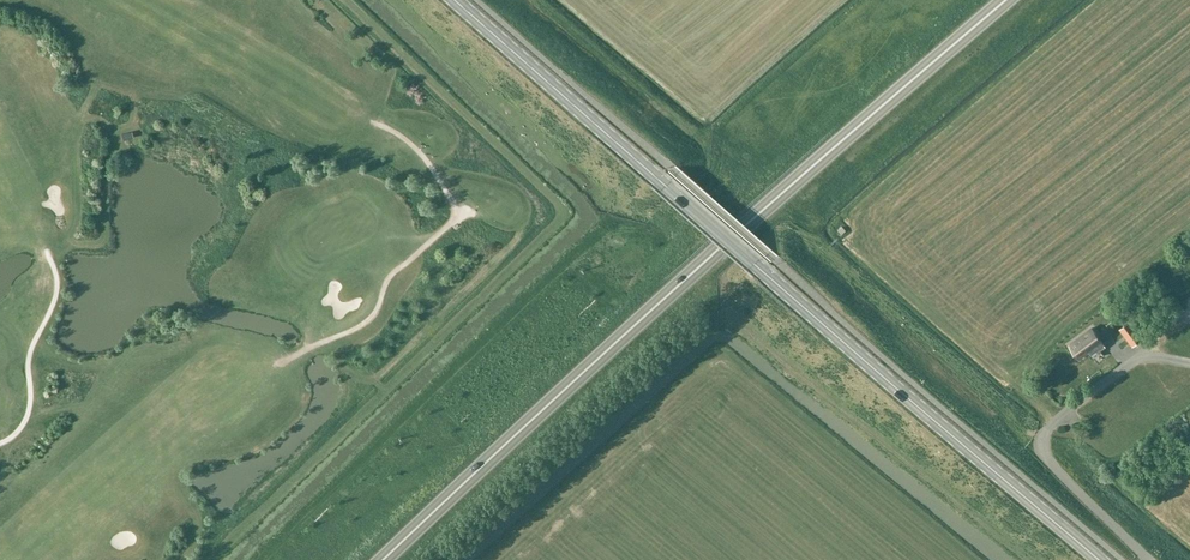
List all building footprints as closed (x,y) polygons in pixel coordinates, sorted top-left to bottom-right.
[(122,135),(124,140),(134,138),(133,132),(122,135)] [(1121,327),(1134,345),(1143,338),(1130,320),(1121,327)] [(1092,328),(1069,345),(1079,359),(1089,352),(1093,356),(1106,346),(1092,328)]
